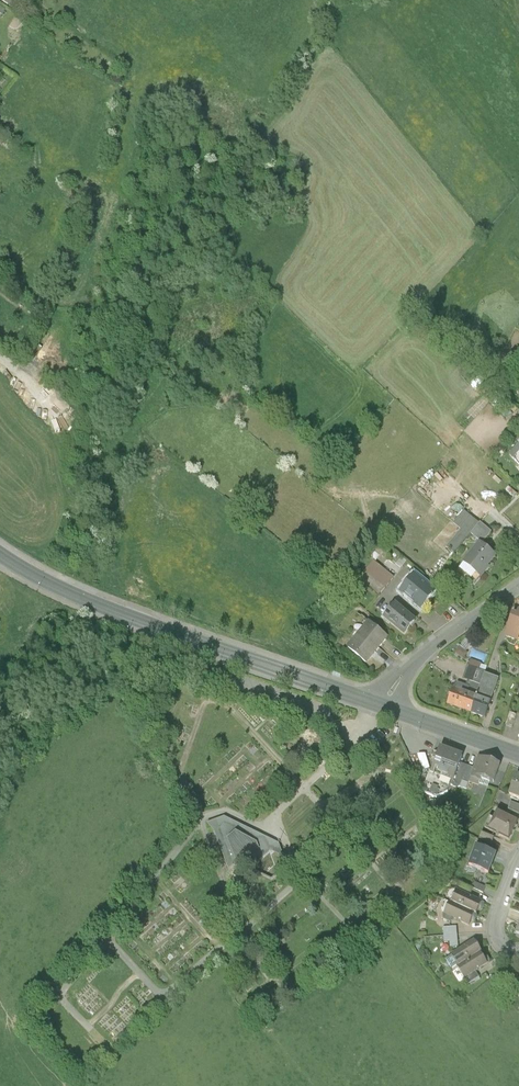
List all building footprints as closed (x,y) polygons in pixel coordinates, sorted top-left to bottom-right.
[(510,455),(518,465),(518,447),(510,455)] [(494,534),(465,511),(454,525),(461,531),(447,549),(456,556),(472,536),(480,542),(485,546),(494,534)] [(485,546),(480,542),(461,566),(480,581),(499,558),(485,546)] [(394,579),(374,562),(360,578),(380,595),(394,579)] [(437,593),(415,576),(399,597),(420,614),(437,593)] [(417,623),(395,606),(383,621),(405,639),(417,623)] [(513,616),(505,638),(518,643),(518,618),(513,616)] [(389,641),(368,622),(345,647),(366,666),(389,641)] [(461,644),(457,654),(465,657),(469,647),(461,644)] [(478,697),(472,715),(487,720),(500,681),(485,676),(478,697)] [(472,715),(478,697),(453,689),(447,707),(472,715)] [(464,758),(438,749),(428,780),(454,788),(464,758)] [(501,766),(479,758),(468,788),(490,796),(501,766)] [(518,776),(508,799),(518,804),(518,777),(518,776)] [(498,815),(490,835),(513,844),(518,830),(518,824),(498,815)] [(224,818),(207,824),(215,832),(228,871),(236,864),(251,870),(271,852),(284,858),(278,844),(224,818)] [(489,843),(492,836),(482,832),(479,839),(489,843)] [(502,857),(481,847),(471,871),(492,880),(502,857)] [(459,886),(452,902),(481,914),(488,898),(459,886)] [(474,930),(481,914),(452,902),(445,918),(474,930)] [(459,949),(459,927),(444,927),(444,949),(459,949)] [(445,958),(453,972),(483,955),(475,942),(445,958)] [(491,969),(483,955),(453,972),(461,986),(491,969)]
